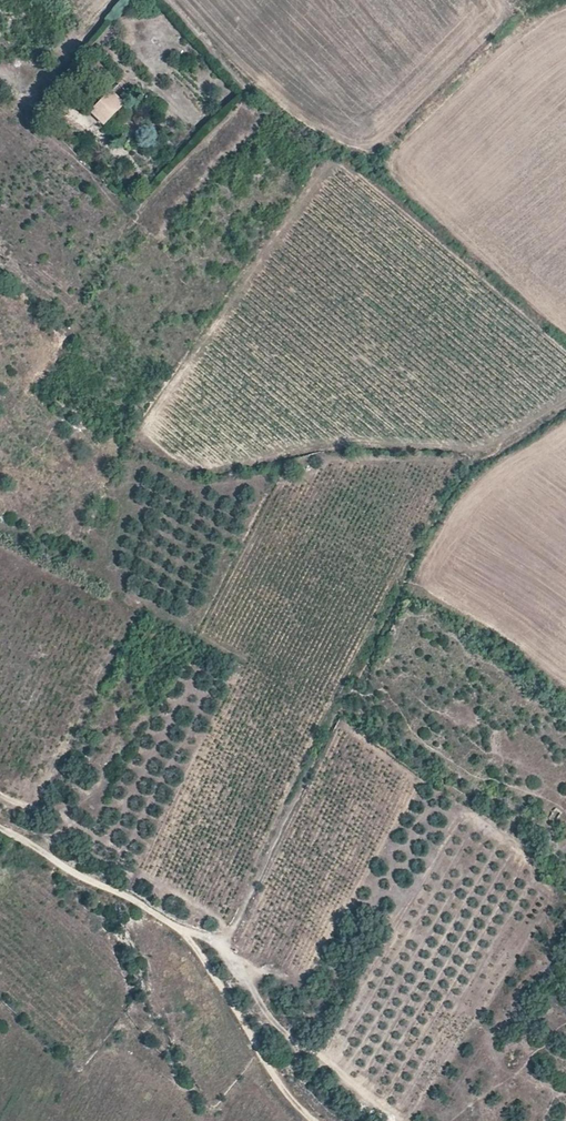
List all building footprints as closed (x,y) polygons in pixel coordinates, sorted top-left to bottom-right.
[(112,90),(91,110),(103,123),(124,102),(112,90)]
